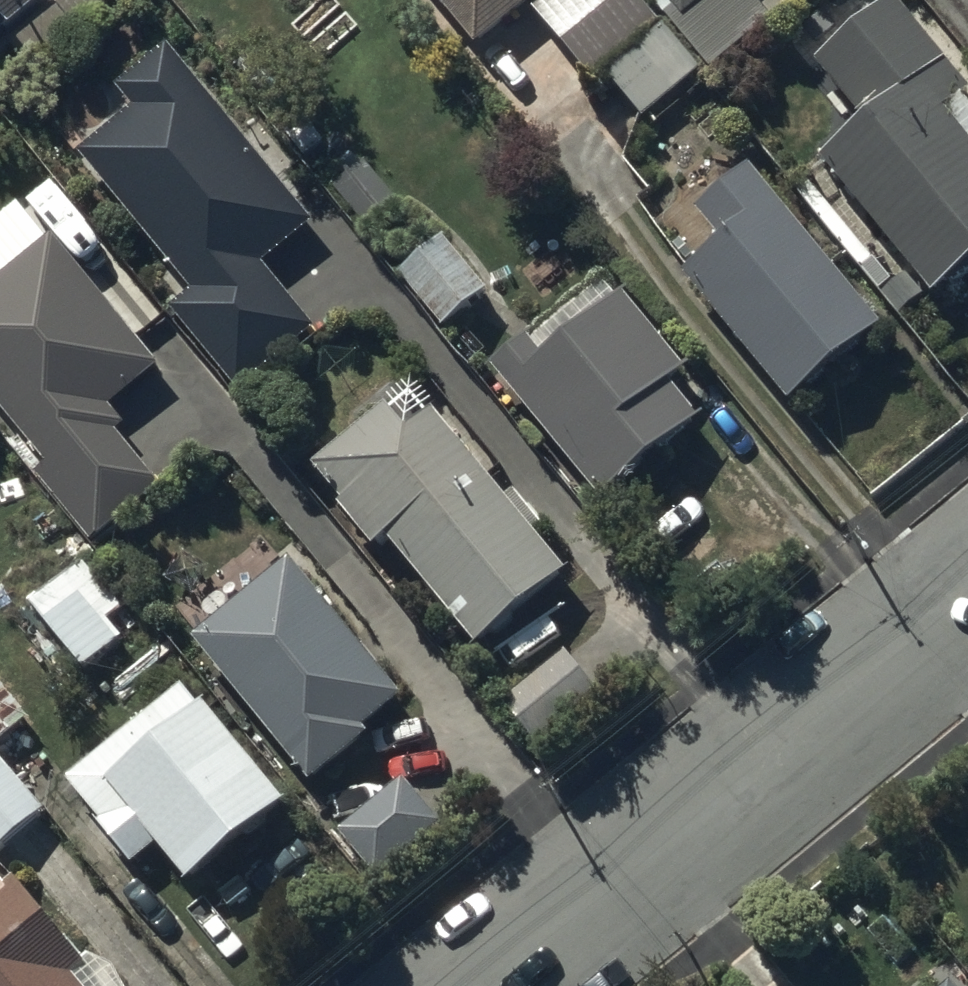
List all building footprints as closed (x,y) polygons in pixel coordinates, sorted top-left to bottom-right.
[(47,0),(0,0),(0,40),(47,0)] [(479,55),(544,0),(434,0),(479,55)] [(535,15),(594,89),(605,80),(643,128),(705,79),(665,29),(661,32),(635,0),(555,0),(535,15)] [(678,14),(665,26),(712,79),(772,27),(749,0),(666,0),(678,14)] [(824,171),(937,305),(967,278),(967,114),(963,108),(967,104),(967,97),(895,10),(819,74),(868,133),(824,171)] [(135,113),(82,156),(196,296),(174,314),(243,399),(315,340),(259,271),(332,211),(192,39),(122,97),(135,113)] [(881,337),(752,177),(697,221),(723,253),(684,285),(788,413),(881,337)] [(488,298),(441,243),(396,282),(443,337),(488,298)] [(600,290),(493,379),(602,510),(709,421),(681,386),(687,381),(625,306),(618,312),(600,290)] [(383,417),(317,478),(346,512),(339,518),(375,561),(389,549),(481,659),(569,584),(534,543),(544,535),(516,501),(503,512),(430,426),(407,445),(383,417)] [(81,568),(28,616),(82,680),(123,645),(106,625),(119,614),(81,568)] [(292,575),(197,653),(311,792),(366,746),(361,739),(400,706),(292,575)] [(595,700),(563,660),(502,710),(534,750),(595,700)] [(286,814),(184,692),(67,789),(95,823),(91,827),(131,876),(155,856),(188,896),(286,814)] [(46,816),(0,763),(0,856),(46,816)] [(444,833),(405,787),(339,842),(378,889),(444,833)] [(16,892),(8,899),(0,889),(0,985),(72,985),(86,974),(16,892)]
